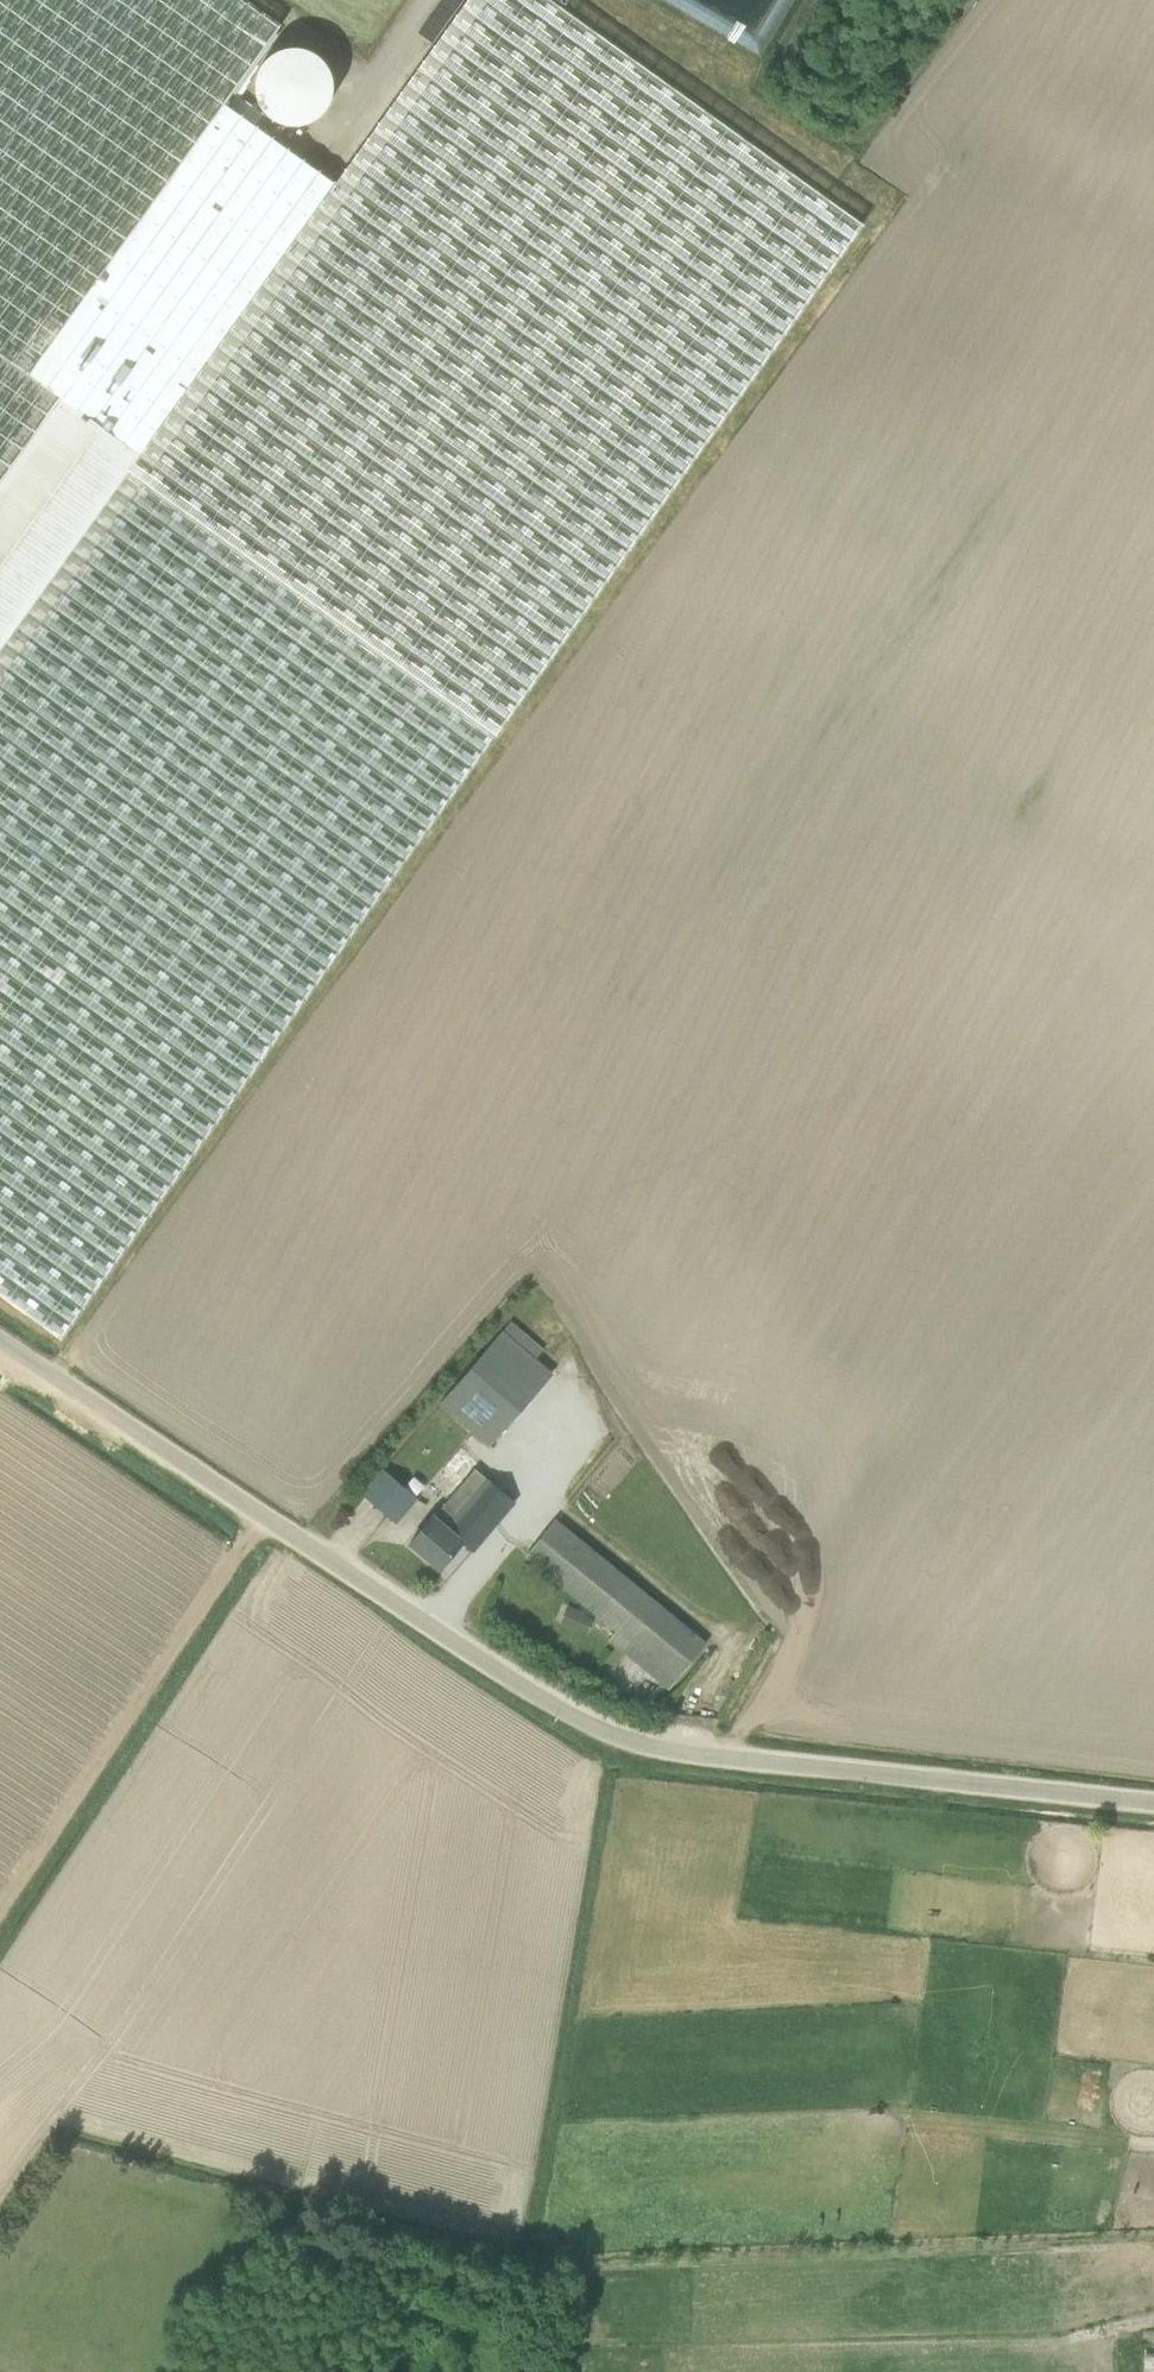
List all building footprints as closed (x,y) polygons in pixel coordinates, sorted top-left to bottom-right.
[(0,651),(0,1293),(62,1337),(272,1045),(864,223),(552,0),(468,0),(337,184),(226,104),(282,27),(244,0),(0,0),(0,483),(63,396),(142,453),(0,651)] [(302,48),(296,48),(290,48),(284,49),(278,52),(273,55),(268,59),(264,64),(261,69),(259,75),(257,81),(257,87),(257,93),(259,99),(261,104),(264,110),(268,114),(273,118),(278,121),(284,124),(290,125),(296,126),(302,125),(308,124),(314,121),(319,118),(324,114),(328,110),(331,104),(333,99),(334,93),(335,87),(335,81),(333,75),(331,69),(328,64),(324,59),(319,55),(314,52),(308,49),(302,48)] [(256,120),(262,114),(240,94),(234,100),(256,120)] [(142,453),(63,396),(0,483),(0,651),(142,453)] [(552,1373),(502,1330),(441,1403),(491,1446),(552,1373)] [(384,1468),(362,1494),(396,1523),(418,1498),(384,1468)] [(433,1516),(410,1542),(441,1568),(463,1542),(473,1551),(515,1502),(476,1469),(445,1505),(434,1517),(433,1516)] [(555,1520),(527,1555),(618,1631),(611,1639),(627,1652),(635,1644),(677,1679),(706,1644),(555,1520)] [(591,1633),(596,1615),(569,1606),(563,1624),(591,1633)]
